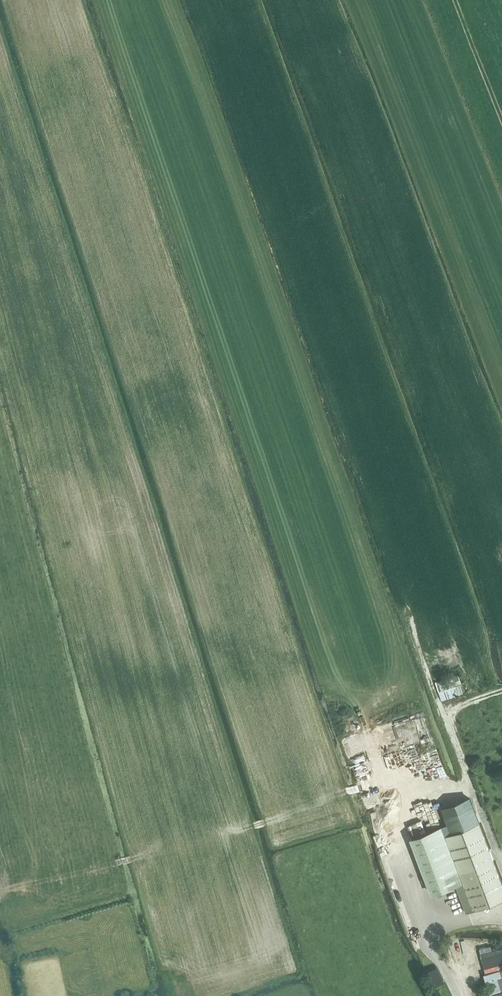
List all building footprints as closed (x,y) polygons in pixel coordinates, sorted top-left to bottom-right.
[(458,676),(439,682),(444,698),(463,692),(458,676)] [(446,835),(463,882),(457,884),(467,912),(474,910),(495,902),(501,899),(501,882),(479,822),(446,835)] [(437,966),(427,970),(434,986),(445,982),(437,966)] [(486,973),(484,974),(490,993),(501,989),(501,968),(486,973)]
